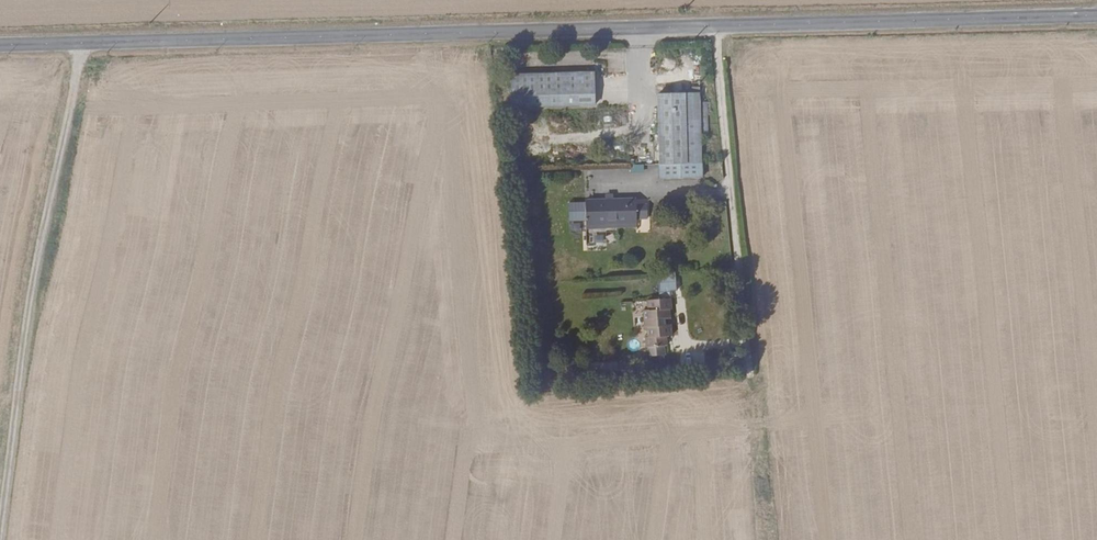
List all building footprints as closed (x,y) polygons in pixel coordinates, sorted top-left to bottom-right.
[(551,74),(512,75),(513,108),(596,106),(596,73),(567,74),(551,74)] [(701,93),(658,94),(661,179),(704,178),(702,137),(701,103),(701,93)] [(708,103),(701,103),(702,137),(709,137),(708,103)] [(596,112),(596,121),(619,120),(619,111),(596,112)] [(638,198),(586,200),(587,230),(639,229),(638,198)] [(662,294),(679,288),(673,274),(657,281),(662,294)] [(672,299),(648,301),(649,310),(644,311),(646,329),(648,329),(649,338),(648,339),(649,348),(669,346),(668,337),(673,337),(672,327),(668,327),(667,323),(671,322),(670,308),(673,308),(672,299)]
